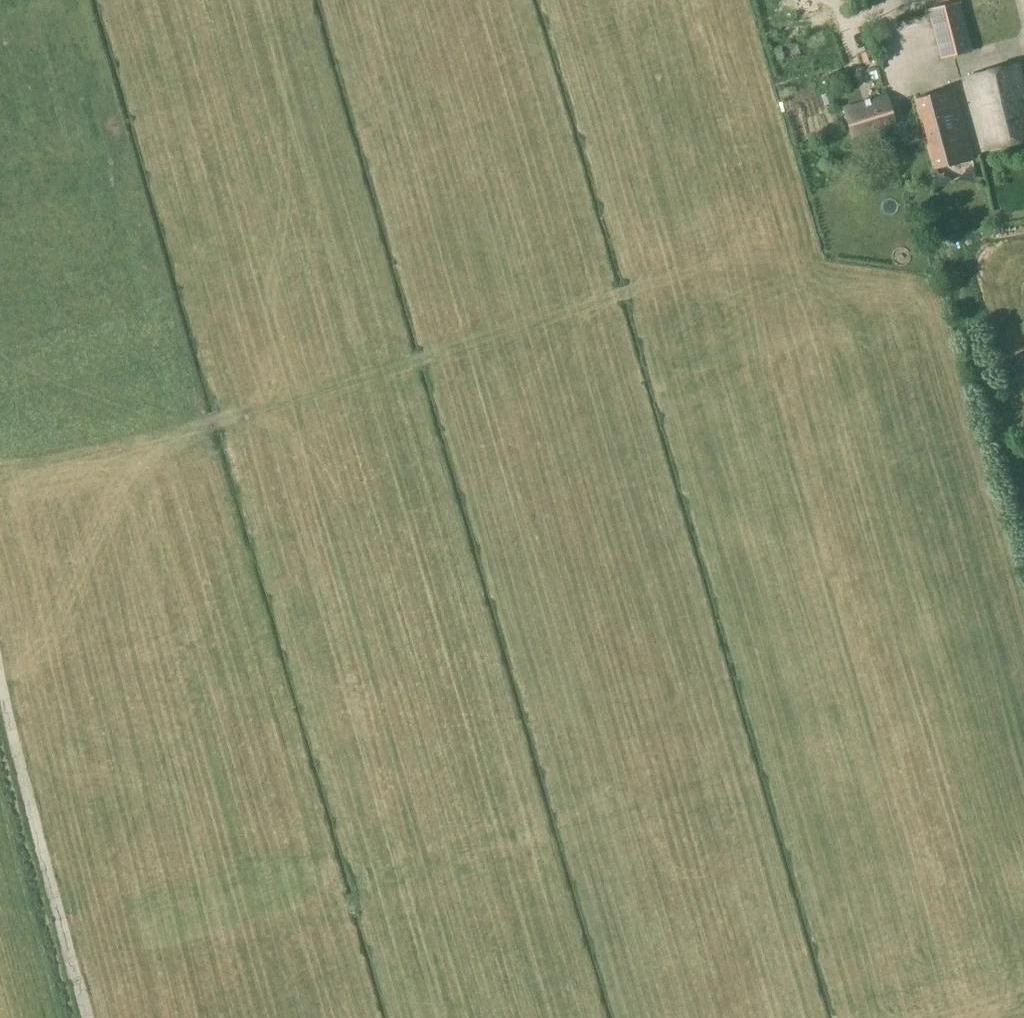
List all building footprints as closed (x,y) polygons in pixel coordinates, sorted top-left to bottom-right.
[(959,0),(928,8),(933,26),(941,59),(972,51),(968,35),(959,0)] [(867,51),(860,53),(863,63),(870,61),(867,51)] [(968,75),(987,149),(1023,140),(1023,89),(1018,63),(968,75)] [(954,86),(916,97),(936,169),(973,159),(954,86)] [(852,135),(894,122),(886,97),(845,110),(852,135)]
